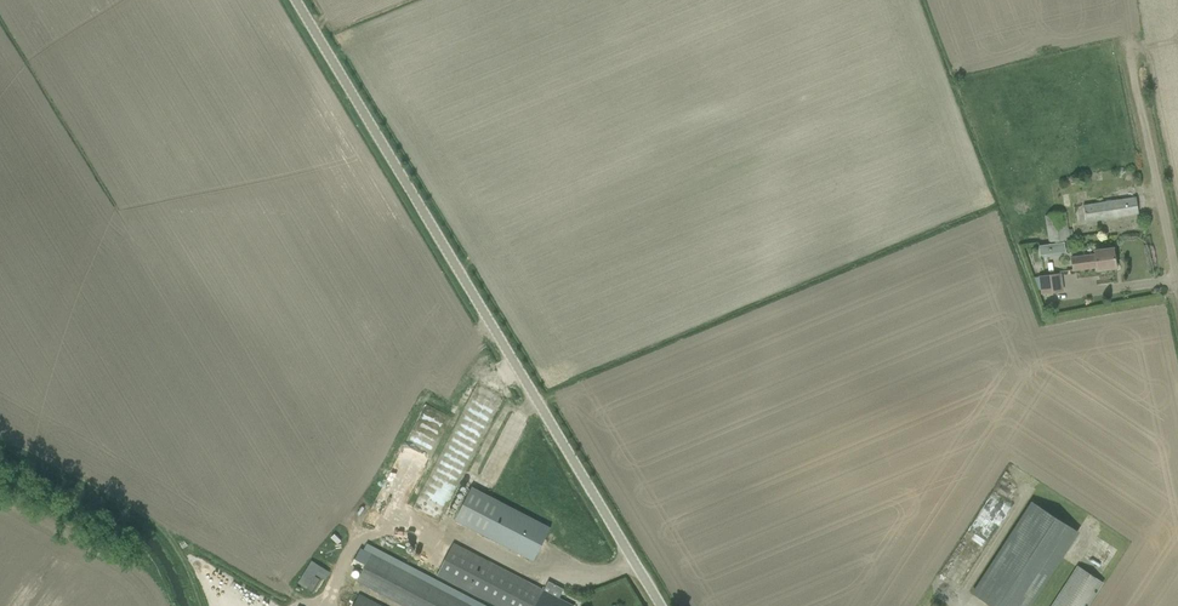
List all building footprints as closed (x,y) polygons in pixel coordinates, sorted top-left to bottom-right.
[(1119,200),(1084,205),(1086,221),(1086,222),(1093,220),(1127,215),(1139,214),(1136,198),(1129,199),(1119,200)] [(1045,216),(1049,244),(1071,241),(1066,213),(1045,216)] [(1051,254),(1049,244),(1039,245),(1040,255),(1051,254)] [(1097,267),(1097,270),(1116,267),(1113,248),(1094,251),(1095,255),(1072,258),(1073,270),(1097,267)] [(1039,276),(1041,294),(1064,291),(1061,273),(1039,276)] [(455,519),(534,560),(551,528),(472,487),(455,519)] [(992,536),(1012,504),(994,492),(974,524),(992,536)] [(1033,502),(973,594),(992,605),(1028,605),(1077,531),(1033,502)] [(498,605),(574,605),(453,544),(437,574),(498,605)] [(352,563),(353,564),(352,565),(363,571),(357,581),(404,605),(475,605),(372,553),(364,549),(361,548),(355,559),(354,558),(352,563)] [(311,589),(324,566),(312,559),(299,582),(311,589)] [(1103,583),(1078,566),(1052,605),(1089,605),(1103,583)] [(360,594),(353,605),(384,605),(360,594)]
